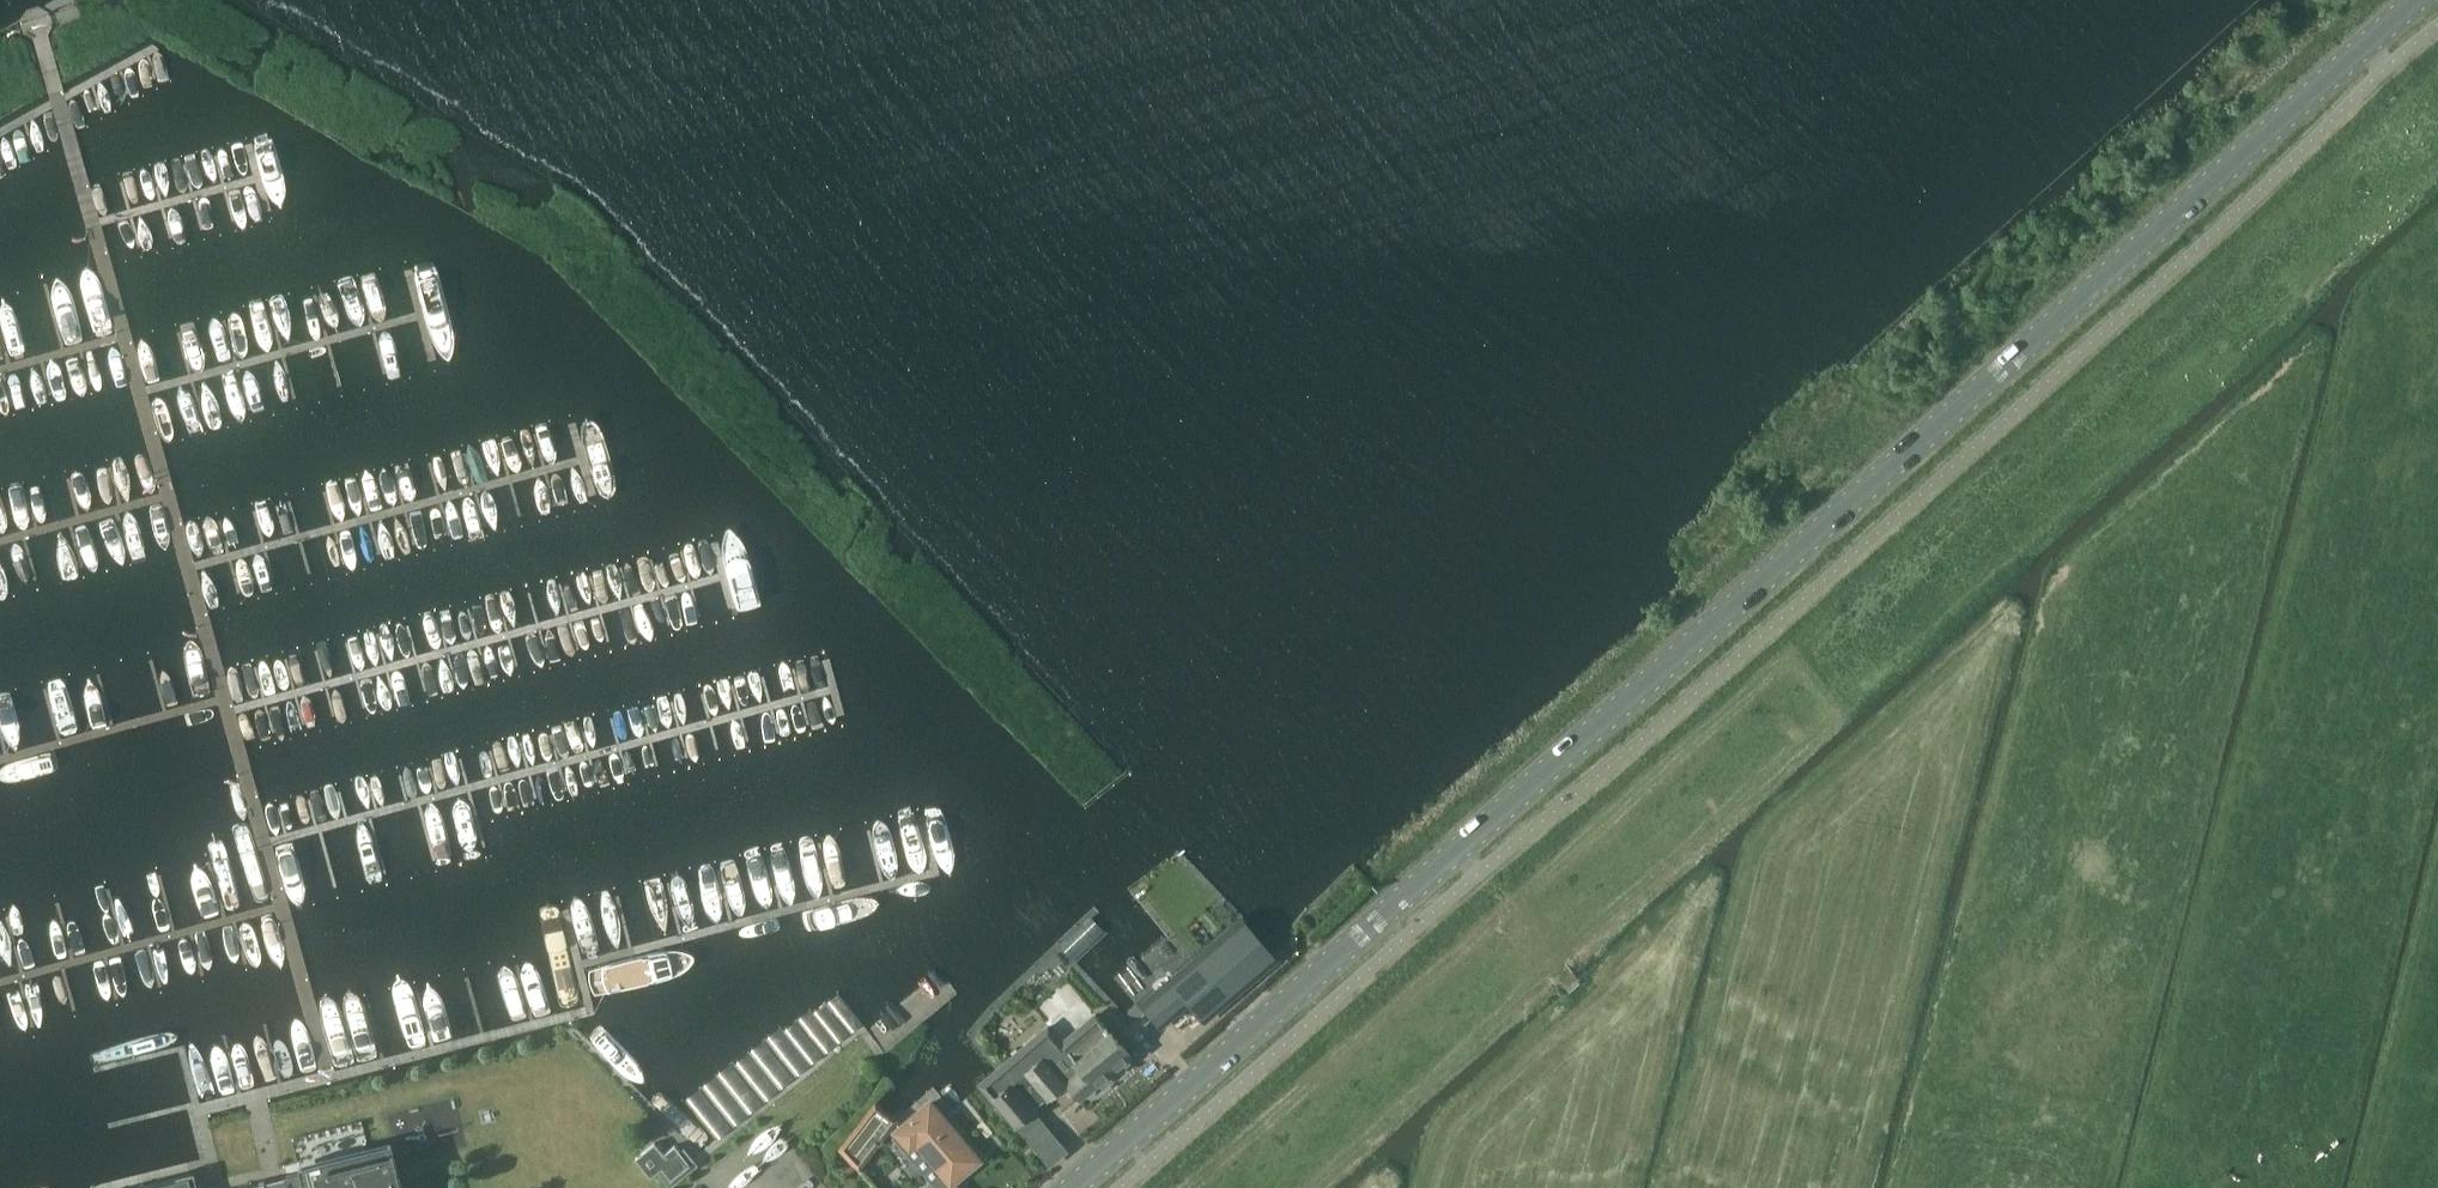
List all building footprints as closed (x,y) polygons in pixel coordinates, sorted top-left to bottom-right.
[(1196,958),(1142,1004),(1148,1011),(1160,1025),(1187,1002),(1203,1020),(1277,957),(1275,954),(1244,918),(1243,918),(1238,922),(1196,958)] [(984,1083),(983,1084),(985,1086),(1029,1139),(1046,1125),(1032,1110),(1048,1096),(1049,1097),(1067,1081),(1080,1096),(1099,1080),(1102,1084),(1110,1077),(1107,1073),(1118,1064),(1121,1068),(1129,1061),(1126,1057),(1130,1054),(1103,1021),(1069,1049),(1049,1025),(1016,1053),(1001,1065),(997,1069),(998,1069),(1000,1072),(985,1084),(984,1083)] [(994,1159),(937,1097),(899,1128),(919,1152),(926,1146),(959,1187),(994,1159)] [(690,1163),(680,1151),(675,1144),(664,1153),(655,1142),(636,1157),(651,1175),(662,1167),(671,1178),(690,1163)] [(385,1152),(286,1176),(289,1187),(394,1187),(385,1152)] [(189,1175),(136,1187),(193,1187),(189,1175)]
